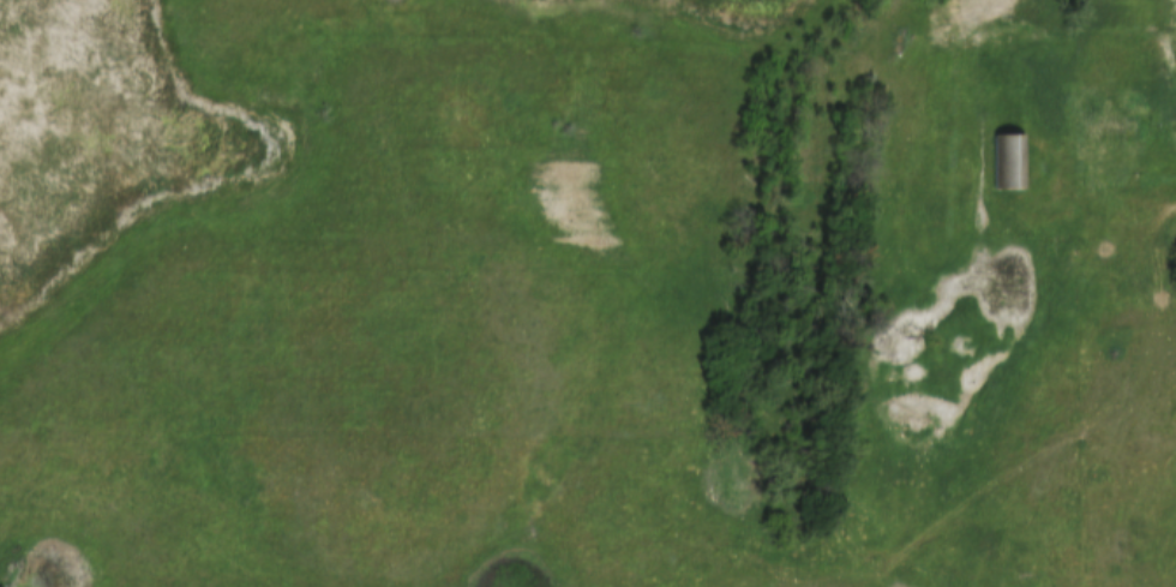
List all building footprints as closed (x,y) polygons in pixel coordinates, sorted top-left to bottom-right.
[(1024,189),(1024,134),(994,134),(994,189),(1024,189)]
